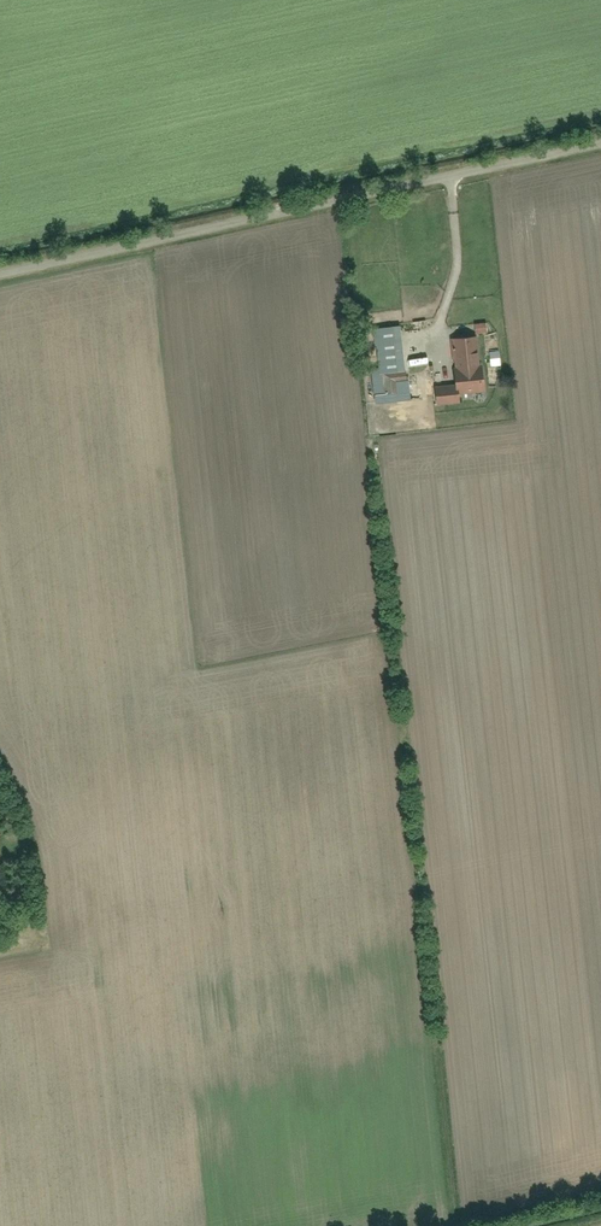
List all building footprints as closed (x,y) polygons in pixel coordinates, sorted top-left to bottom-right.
[(489,323),(475,325),(475,333),(490,332),(489,323)] [(396,370),(392,328),(375,330),(378,374),(387,373),(389,393),(400,392),(399,382),(409,381),(408,369),(396,370)] [(452,337),(457,382),(436,384),(438,403),(461,401),(460,392),(487,389),(482,334),(452,337)]
